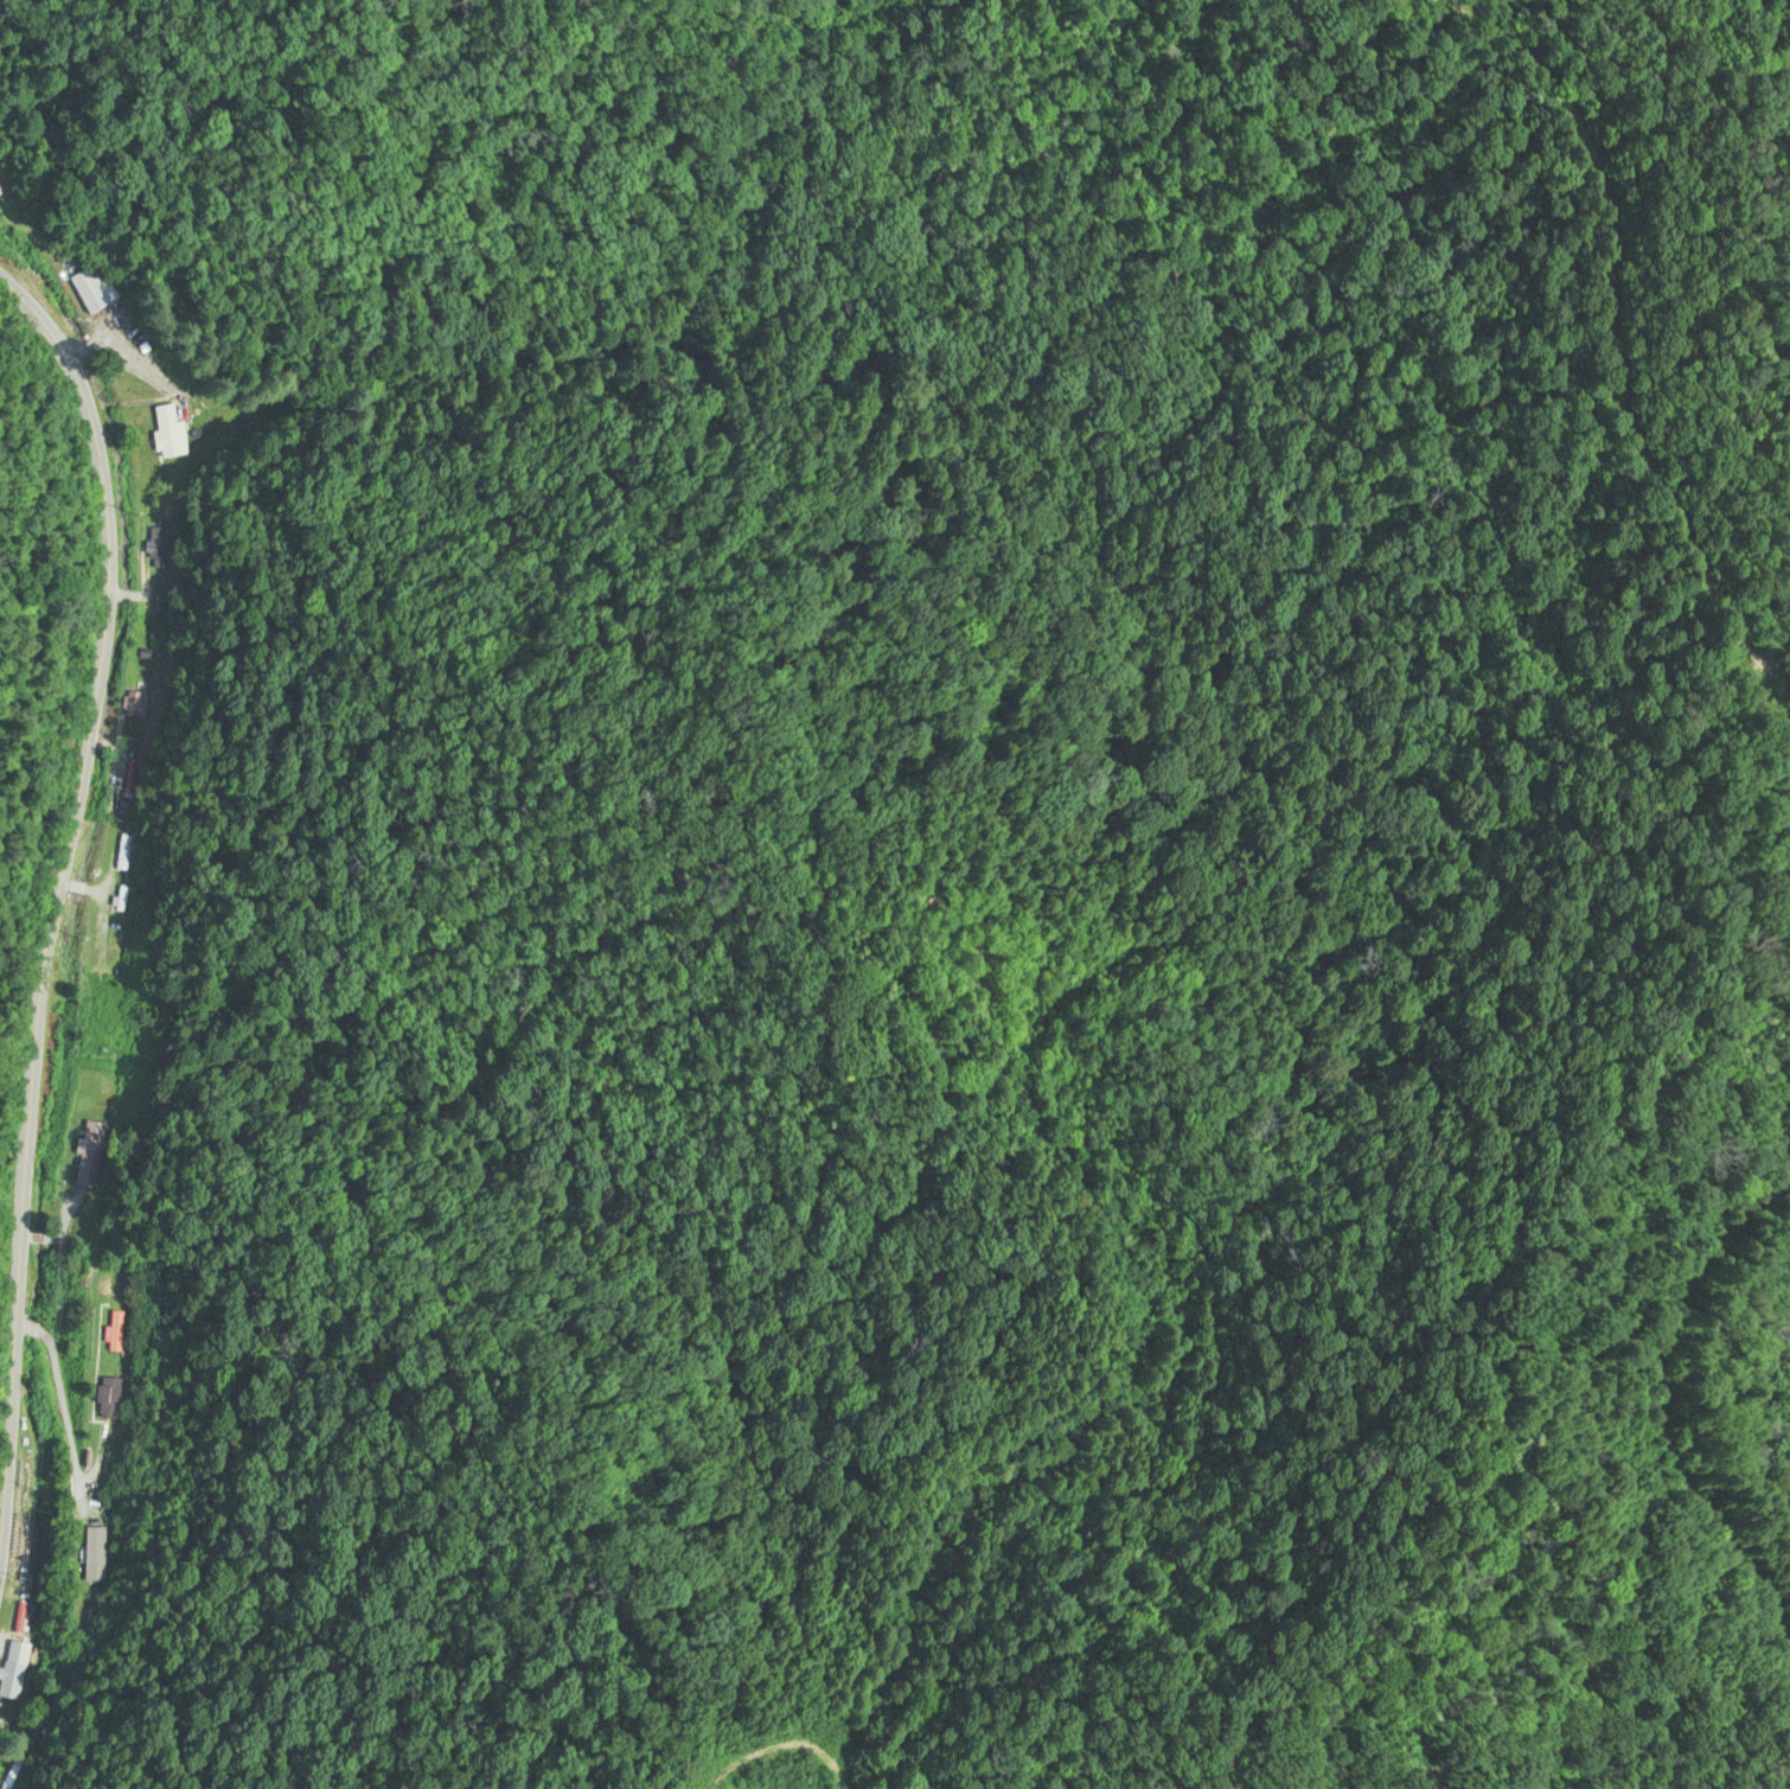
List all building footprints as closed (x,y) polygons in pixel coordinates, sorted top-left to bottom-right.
[(112,304),(84,260),(65,273),(92,316),(112,304)] [(158,407),(160,458),(185,457),(183,406),(158,407)] [(164,570),(164,528),(148,528),(148,570),(164,570)] [(123,1312),(108,1312),(108,1353),(123,1353),(123,1312)] [(119,1379),(101,1379),(101,1418),(119,1418),(119,1379)] [(5,1641),(0,1677),(0,1699),(15,1701),(24,1643),(5,1641)]
